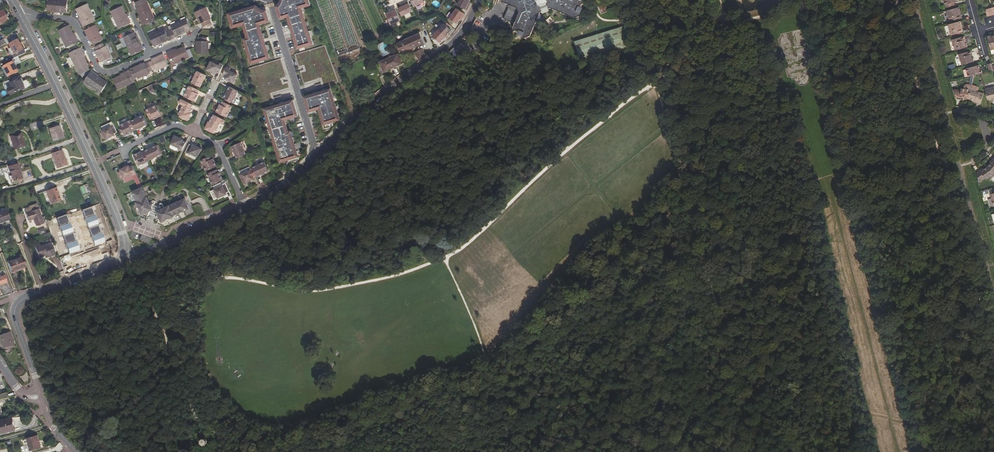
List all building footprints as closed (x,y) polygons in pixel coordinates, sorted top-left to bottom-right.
[(53,12),(57,12),(58,0),(48,0),(47,10),(50,10),(53,10),(53,12)] [(57,12),(61,12),(61,11),(64,11),(67,11),(68,0),(63,0),(62,0),(58,0),(57,12)] [(155,20),(145,0),(141,0),(135,3),(137,7),(136,8),(140,16),(142,21),(141,22),(143,26),(153,21),(155,20)] [(298,49),(313,44),(309,31),(306,32),(305,28),(307,28),(301,7),(310,5),(309,0),(281,0),(280,2),(279,4),(278,6),(276,7),(280,19),(288,16),(288,18),(290,25),(291,28),(293,33),(296,44),(298,49)] [(468,3),(470,0),(460,0),(457,5),(467,10),(470,4),(468,3)] [(503,1),(518,7),(520,12),(513,28),(516,34),(520,33),(520,31),(524,32),(523,34),(524,38),(531,35),(541,11),(552,7),(575,18),(581,15),(580,11),(578,11),(580,8),(581,8),(585,7),(583,0),(582,0),(502,0),(503,1)] [(398,8),(402,16),(412,11),(408,2),(402,4),(403,6),(398,8)] [(83,22),(82,23),(83,26),(95,21),(87,4),(76,9),(80,17),(83,22)] [(128,20),(125,14),(121,6),(111,11),(119,28),(131,23),(129,19),(128,20)] [(258,7),(257,6),(256,6),(251,7),(247,9),(242,10),(229,14),(232,23),(233,28),(244,25),(245,28),(246,27),(247,30),(246,31),(246,33),(248,38),(246,39),(244,39),(245,43),(247,48),(250,58),(251,63),(259,61),(264,59),(269,58),(267,50),(265,45),(264,39),(262,34),(260,27),(259,25),(269,22),(270,22),(266,10),(265,10),(263,10),(262,9),(260,8),(259,8),(258,7)] [(962,18),(959,7),(947,10),(949,18),(952,17),(953,20),(962,18)] [(992,7),(985,9),(987,16),(993,15),(992,7)] [(210,19),(205,8),(195,12),(200,24),(201,23),(203,27),(211,23),(209,20),(210,19)] [(390,12),(386,14),(390,25),(401,20),(395,8),(389,10),(390,12)] [(460,18),(462,19),(465,14),(456,8),(450,18),(457,22),(460,18)] [(4,10),(0,12),(0,23),(1,24),(9,20),(4,10)] [(182,33),(182,34),(186,32),(185,31),(188,30),(191,28),(186,18),(177,22),(182,33)] [(951,35),(963,32),(961,21),(948,24),(951,35)] [(169,30),(173,38),(177,36),(176,35),(182,33),(177,22),(172,25),(173,28),(169,30)] [(443,40),(446,37),(448,34),(451,30),(444,24),(441,27),(440,27),(435,32),(432,36),(440,43),(443,39),(443,40)] [(69,25),(59,30),(67,47),(78,41),(76,38),(75,39),(72,33),(69,25)] [(95,25),(85,30),(91,41),(92,41),(93,44),(102,40),(95,25)] [(634,44),(628,25),(574,41),(581,61),(634,44)] [(163,41),(169,38),(169,40),(173,38),(169,30),(166,32),(164,28),(158,31),(163,41)] [(159,43),(160,44),(163,42),(163,41),(158,31),(149,35),(154,45),(156,44),(159,43)] [(128,46),(139,41),(137,37),(136,38),(135,35),(134,32),(124,37),(128,46)] [(469,40),(472,34),(468,32),(464,37),(469,40)] [(410,38),(398,43),(402,53),(424,43),(420,33),(410,38)] [(809,58),(803,33),(792,35),(798,61),(809,58)] [(955,50),(968,47),(965,36),(952,39),(955,50)] [(198,37),(198,41),(197,41),(196,54),(208,54),(208,41),(207,41),(207,37),(198,37)] [(9,43),(11,47),(14,53),(12,55),(14,58),(18,56),(25,53),(18,38),(9,43)] [(140,45),(141,44),(139,41),(128,46),(132,55),(142,50),(141,47),(140,45)] [(383,56),(391,52),(386,41),(378,45),(383,56)] [(106,46),(104,47),(103,43),(95,47),(96,51),(95,51),(101,62),(111,57),(106,46)] [(339,83),(325,45),(294,54),(299,69),(303,67),(303,69),(299,71),(304,85),(321,80),(324,88),(339,83)] [(449,52),(453,61),(460,58),(456,46),(449,52)] [(71,66),(74,72),(78,70),(88,65),(84,57),(81,51),(83,51),(81,47),(66,55),(67,58),(71,66)] [(173,52),(172,51),(167,53),(172,65),(189,57),(186,50),(184,47),(176,50),(173,52)] [(420,60),(426,55),(421,48),(414,53),(420,60)] [(974,61),(971,51),(959,54),(962,65),(974,61)] [(149,62),(152,70),(155,69),(156,70),(168,65),(163,54),(151,60),(152,61),(149,62)] [(386,72),(386,71),(402,64),(398,54),(380,62),(381,65),(379,66),(383,74),(386,72)] [(13,61),(4,66),(9,76),(18,71),(15,65),(21,62),(18,56),(14,58),(12,59),(13,61)] [(261,108),(274,104),(272,95),(290,89),(288,81),(284,82),(283,80),(287,79),(281,58),(249,68),(261,108)] [(215,73),(217,71),(220,73),(224,64),(220,63),(219,65),(211,61),(207,69),(215,73)] [(150,73),(149,72),(152,70),(149,62),(145,64),(145,63),(133,68),(134,69),(130,71),(134,79),(137,77),(138,78),(150,73)] [(88,65),(78,70),(80,74),(90,69),(88,65)] [(966,68),(968,77),(982,73),(981,68),(980,68),(979,65),(966,68)] [(7,77),(9,76),(4,66),(1,67),(7,77)] [(227,66),(223,74),(226,76),(225,78),(234,83),(238,74),(230,70),(231,68),(227,66)] [(101,92),(107,83),(98,76),(95,75),(96,74),(91,70),(84,82),(91,86),(101,92)] [(127,73),(121,75),(113,79),(118,90),(135,82),(134,79),(130,71),(130,70),(126,71),(127,73)] [(192,82),(201,86),(206,75),(197,71),(192,82)] [(22,82),(21,78),(10,83),(11,86),(8,88),(11,94),(25,88),(25,89),(31,86),(28,79),(22,82)] [(197,89),(189,85),(184,96),(195,101),(199,94),(198,93),(196,92),(197,89)] [(993,101),(993,87),(993,86),(985,89),(988,100),(992,99),(992,102),(993,101)] [(224,98),(233,102),(239,91),(230,87),(224,98)] [(969,99),(971,87),(966,87),(965,89),(961,88),(961,90),(954,89),(957,99),(964,100),(964,98),(969,99)] [(976,89),(971,87),(969,99),(974,100),(974,102),(981,104),(983,95),(980,94),(980,92),(976,91),(976,89)] [(304,97),(308,113),(314,111),(318,110),(317,108),(319,107),(321,114),(324,124),(325,128),(330,127),(333,126),(332,122),(340,120),(330,89),(304,97)] [(193,109),(192,108),(193,105),(181,99),(179,103),(183,105),(180,113),(181,113),(180,116),(188,120),(192,113),(191,113),(193,109)] [(291,121),(293,122),(295,121),(294,117),(298,116),(293,100),(264,109),(280,163),(288,160),(289,162),(299,159),(298,156),(296,151),(296,149),(301,148),(300,142),(294,144),(293,141),(291,134),(291,131),(288,132),(284,120),(290,118),(291,121)] [(223,106),(221,105),(220,104),(217,112),(227,117),(232,106),(225,102),(223,106)] [(149,118),(153,116),(154,118),(154,119),(162,116),(157,105),(146,110),(149,118)] [(215,130),(217,131),(220,123),(223,124),(225,120),(223,119),(214,115),(212,119),(212,118),(210,122),(209,122),(206,129),(214,133),(215,130)] [(148,124),(144,116),(132,121),(135,128),(136,130),(148,124)] [(132,129),(135,128),(132,121),(131,120),(120,125),(125,136),(133,132),(133,131),(132,129)] [(110,127),(103,130),(102,130),(103,132),(101,133),(103,138),(106,137),(106,139),(115,135),(115,134),(118,132),(114,124),(110,125),(111,126),(110,127)] [(63,138),(59,125),(48,128),(53,142),(63,138)] [(25,146),(20,132),(10,136),(14,149),(25,146)] [(179,148),(179,149),(182,151),(186,142),(183,141),(184,140),(175,136),(171,144),(179,148)] [(237,158),(246,154),(240,142),(231,146),(237,158)] [(190,144),(186,152),(189,154),(190,153),(198,157),(202,148),(193,144),(193,145),(190,144)] [(161,154),(157,146),(145,151),(146,153),(149,160),(161,154)] [(67,165),(62,150),(52,153),(57,168),(67,165)] [(143,154),(142,152),(134,155),(139,166),(150,161),(149,160),(146,153),(143,154)] [(213,164),(215,163),(212,155),(201,160),(206,171),(214,168),(213,164)] [(253,167),(257,176),(268,171),(265,162),(253,167)] [(22,178),(17,164),(8,167),(13,181),(22,178)] [(132,174),(133,176),(137,174),(133,165),(129,167),(129,166),(120,170),(121,171),(118,173),(120,178),(123,177),(124,178),(132,174)] [(253,167),(252,165),(248,167),(250,170),(241,174),(245,183),(254,179),(253,178),(257,176),(253,167)] [(988,166),(984,169),(983,168),(977,173),(979,183),(985,178),(986,180),(990,177),(991,179),(993,176),(993,174),(988,166)] [(220,181),(219,178),(221,177),(222,177),(218,169),(207,174),(212,185),(220,181)] [(222,185),(222,186),(214,190),(218,198),(226,194),(226,193),(229,192),(225,183),(222,185)] [(60,201),(56,187),(46,190),(51,204),(60,201)] [(142,215),(144,214),(147,215),(148,216),(149,211),(151,208),(152,205),(153,205),(154,202),(153,201),(149,202),(147,198),(146,196),(145,193),(143,189),(142,187),(132,192),(135,198),(137,202),(136,203),(142,215)] [(160,203),(158,207),(160,208),(159,211),(158,212),(158,213),(158,214),(156,218),(156,219),(160,220),(162,222),(167,220),(174,217),(173,216),(179,214),(184,211),(189,209),(187,204),(184,199),(183,200),(179,201),(178,202),(174,204),(170,205),(169,206),(164,208),(162,204),(160,203)] [(6,209),(0,211),(0,223),(9,219),(6,209)] [(43,223),(38,209),(25,213),(28,220),(33,219),(36,226),(43,223)] [(77,240),(77,242),(72,244),(74,249),(80,247),(81,249),(89,245),(86,236),(77,240)] [(40,247),(40,245),(34,246),(38,257),(46,255),(47,257),(55,254),(51,243),(40,247)] [(26,266),(23,256),(7,262),(11,272),(26,266)] [(8,347),(15,344),(10,332),(0,335),(0,337),(4,348),(8,347)] [(1,434),(16,430),(12,417),(0,420),(0,429),(1,434)] [(38,435),(27,438),(30,451),(41,448),(38,435)]
